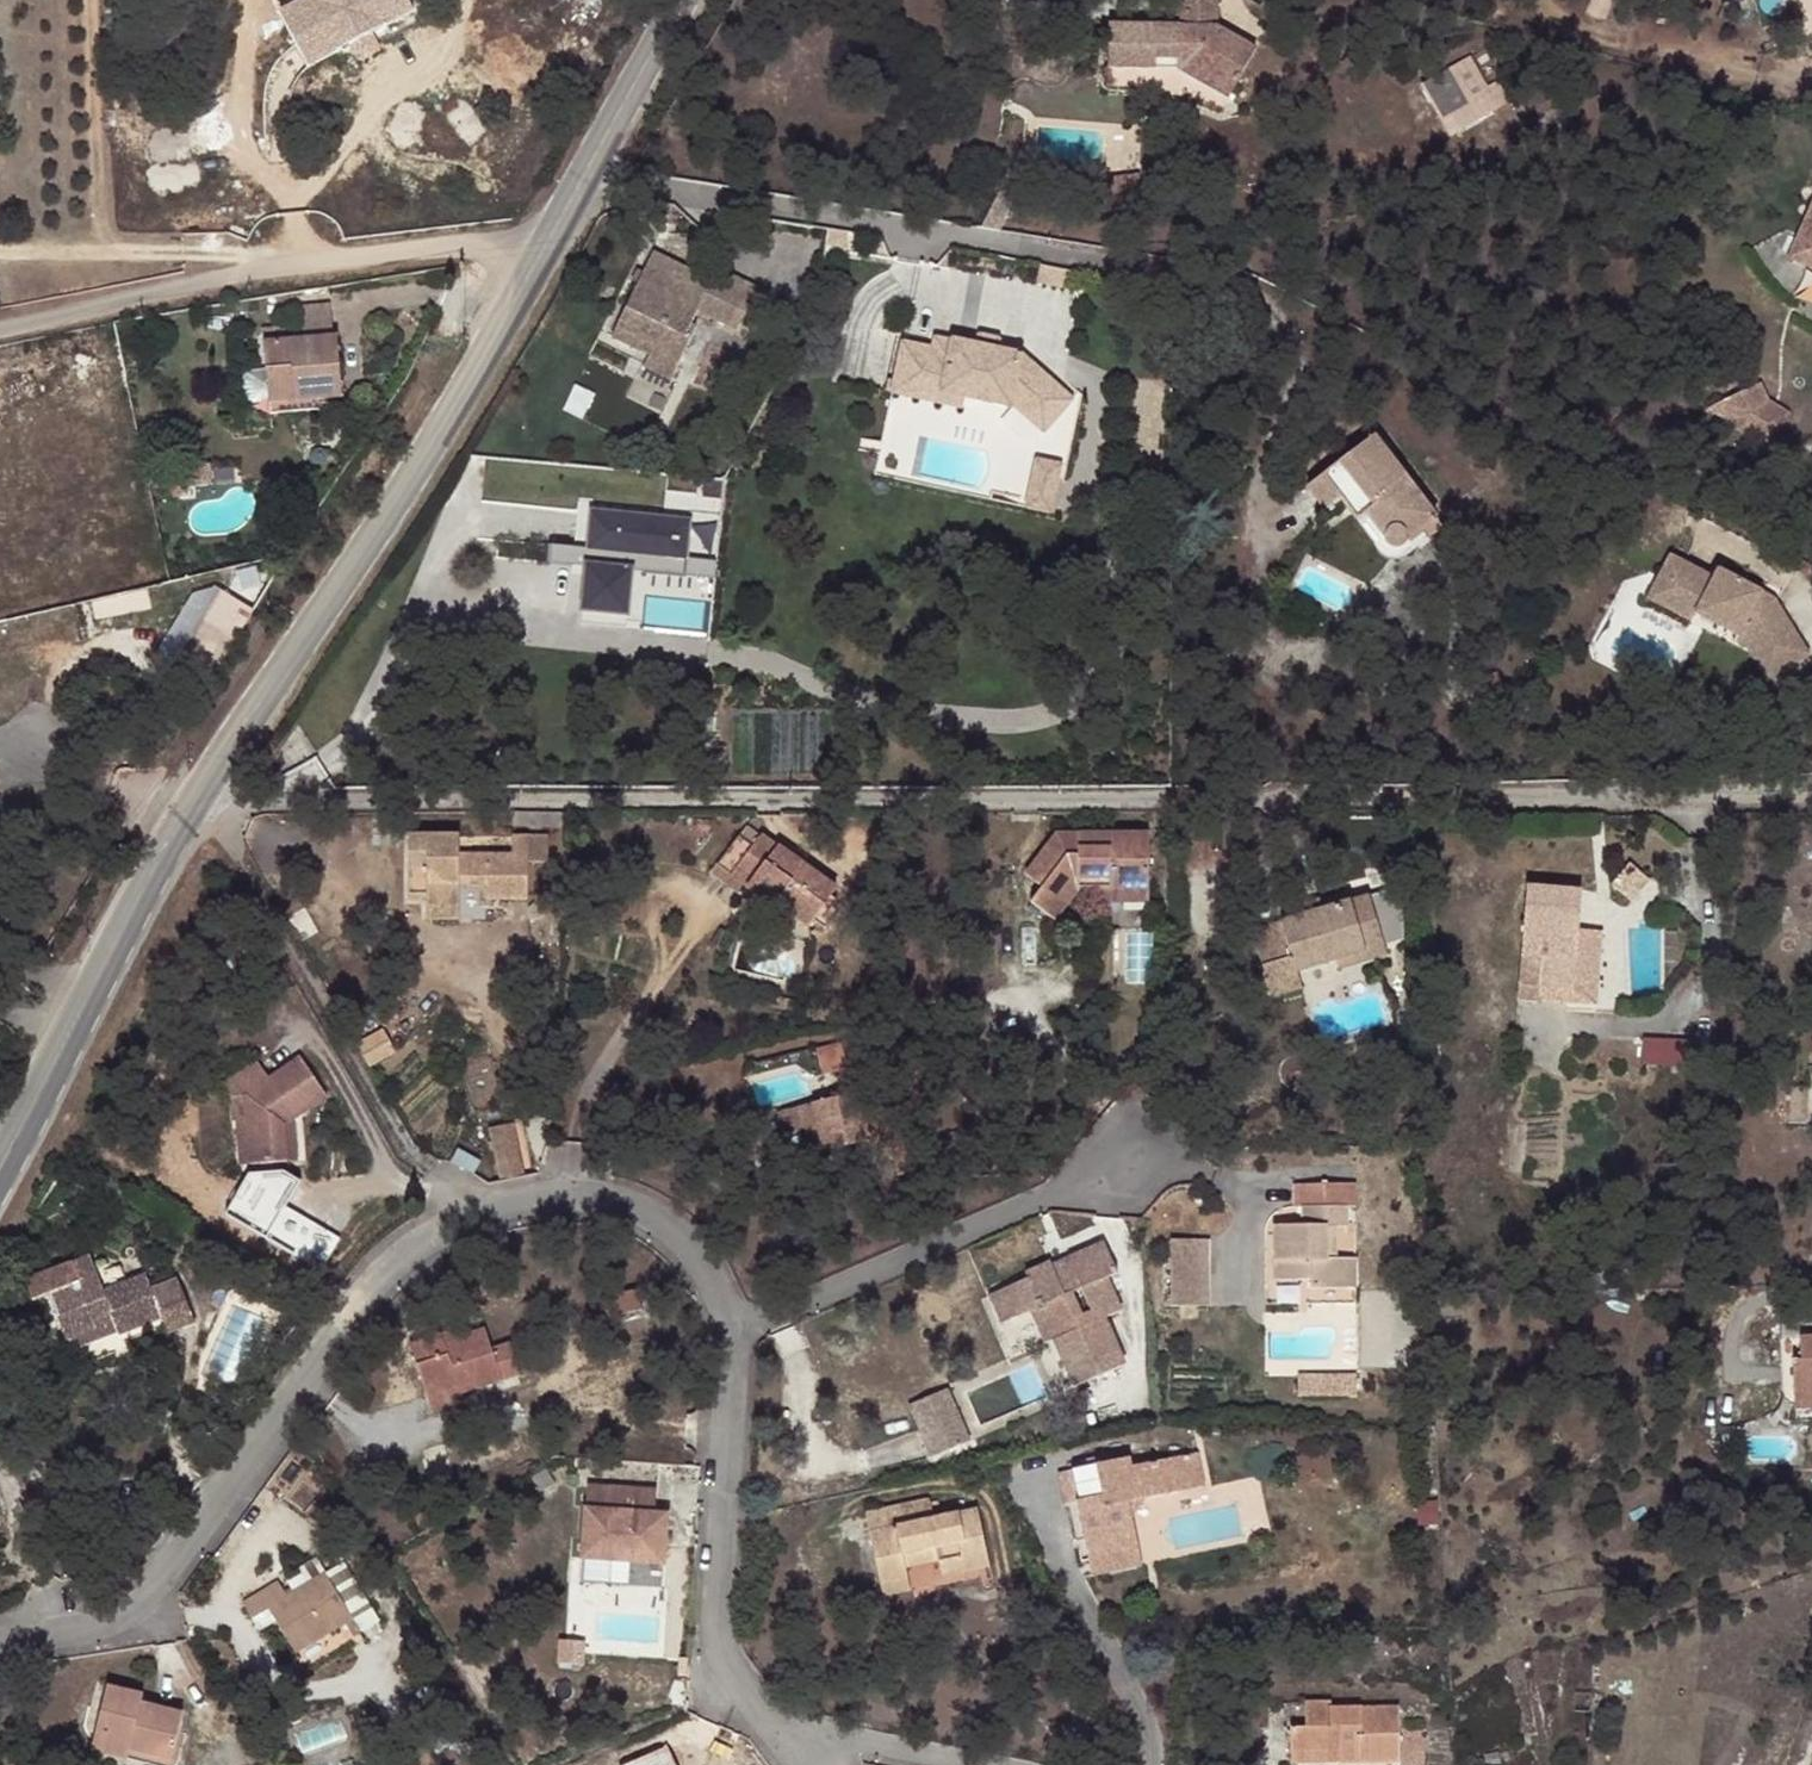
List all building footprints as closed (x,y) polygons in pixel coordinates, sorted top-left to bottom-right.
[(279,14),(310,70),(417,13),(410,0),(304,0),(279,14)] [(1107,20),(1109,67),(1181,70),(1227,93),(1258,46),(1219,22),(1218,0),(1174,0),(1174,20),(1107,20)] [(1482,116),(1461,82),(1432,101),(1454,134),(1482,116)] [(874,245),(855,242),(852,257),(872,259),(874,245)] [(680,272),(637,346),(706,382),(727,349),(720,343),(728,331),(764,350),(787,309),(743,284),(733,298),(680,272)] [(298,299),(304,334),(334,327),(330,295),(298,299)] [(257,341),(266,400),(320,390),(342,388),(334,327),(304,334),(257,341)] [(706,382),(637,346),(631,358),(664,375),(660,382),(693,401),(706,382)] [(959,353),(957,363),(974,367),(976,357),(959,353)] [(957,363),(927,357),(918,397),(1035,423),(1036,420),(1069,447),(1097,415),(1047,370),(977,355),(976,357),(974,367),(957,363)] [(1733,436),(1782,416),(1768,381),(1718,402),(1733,436)] [(320,390),(266,400),(268,413),(322,404),(320,390)] [(1035,423),(918,397),(916,408),(1033,434),(1035,423)] [(1368,438),(1324,469),(1372,457),(1382,456),(1368,438)] [(1023,501),(1054,512),(1071,466),(1040,455),(1023,501)] [(1372,457),(1324,469),(1297,488),(1313,512),(1330,501),(1344,521),(1359,513),(1377,537),(1377,543),(1379,550),(1384,551),(1393,552),(1399,547),(1399,541),(1398,539),(1427,517),(1382,456),(1372,457)] [(232,462),(197,465),(198,482),(235,480),(232,462)] [(586,546),(687,559),(692,517),(591,504),(586,546)] [(1437,529),(1427,517),(1398,539),(1399,541),(1399,547),(1393,552),(1384,551),(1379,550),(1377,543),(1377,537),(1359,513),(1344,521),(1381,572),(1400,570),(1406,549),(1437,529)] [(1716,566),(1673,544),(1669,552),(1625,530),(1615,549),(1630,556),(1625,565),(1654,580),(1698,602),(1728,649),(1764,626),(1729,573),(1723,576),(1713,572),(1716,566)] [(550,544),(550,561),(581,561),(581,544),(550,544)] [(1630,556),(1615,549),(1603,574),(1646,596),(1650,588),(1695,610),(1723,653),(1728,649),(1698,602),(1654,580),(1625,565),(1630,556)] [(579,610),(628,613),(630,564),(581,561),(579,610)] [(1723,576),(1729,573),(1716,566),(1713,572),(1723,576)] [(224,587),(197,631),(230,651),(257,608),(224,587)] [(1071,892),(1132,889),(1132,837),(1033,840),(1007,876),(1028,889),(1014,907),(1040,926),(1062,894),(1071,892)] [(814,898),(737,843),(703,887),(722,902),(730,892),(752,909),(748,916),(781,941),(814,898)] [(411,917),(411,924),(446,923),(446,903),(469,904),(469,919),(514,919),(514,852),(494,852),(494,869),(445,869),(443,850),(391,850),(392,917),(411,917)] [(1237,929),(1250,966),(1282,953),(1288,969),(1371,939),(1354,887),(1237,929)] [(1133,909),(1132,889),(1071,892),(1072,908),(1133,909)] [(1569,975),(1566,899),(1509,900),(1512,976),(1569,975)] [(1592,899),(1566,899),(1569,975),(1593,975),(1592,899)] [(1282,953),(1250,966),(1260,994),(1293,981),(1288,969),(1282,953)] [(386,1029),(361,1039),(371,1063),(396,1053),(386,1029)] [(801,1042),(808,1068),(833,1061),(826,1035),(801,1042)] [(1644,1035),(1645,1063),(1686,1062),(1685,1035),(1644,1035)] [(314,1095),(288,1050),(258,1066),(250,1052),(214,1071),(223,1089),(230,1086),(230,1151),(265,1154),(266,1119),(314,1095)] [(845,1085),(795,1096),(800,1121),(802,1137),(786,1140),(790,1162),(831,1155),(829,1148),(853,1142),(855,1151),(877,1145),(868,1104),(851,1108),(845,1085)] [(800,1121),(795,1096),(759,1104),(762,1130),(800,1121)] [(488,1129),(499,1181),(525,1175),(514,1124),(488,1129)] [(458,1147),(450,1161),(472,1175),(480,1161),(458,1147)] [(1337,1282),(1335,1247),(1328,1247),(1327,1219),(1345,1218),(1342,1196),(1295,1197),(1296,1214),(1269,1216),(1273,1272),(1309,1271),(1308,1283),(1337,1282)] [(1171,1232),(1171,1299),(1211,1299),(1210,1231),(1171,1232)] [(994,1284),(965,1296),(979,1332),(1009,1321),(1042,1393),(1096,1370),(1078,1322),(1090,1314),(1074,1283),(1081,1279),(1067,1246),(1015,1267),(1015,1263),(990,1274),(994,1284)] [(1356,1247),(1335,1247),(1337,1282),(1357,1281),(1356,1247)] [(87,1263),(24,1295),(32,1314),(49,1307),(75,1356),(115,1336),(116,1339),(166,1312),(174,1327),(201,1313),(177,1269),(151,1282),(142,1267),(100,1288),(87,1263)] [(629,1313),(625,1290),(594,1294),(597,1317),(629,1313)] [(979,1332),(965,1296),(950,1303),(966,1337),(979,1332)] [(431,1325),(400,1332),(412,1385),(442,1377),(444,1384),(510,1369),(501,1334),(484,1338),(479,1316),(455,1322),(457,1330),(433,1336),(431,1325)] [(1779,1344),(1776,1398),(1780,1398),(1810,1398),(1810,1388),(1811,1387),(1811,1333),(1805,1332),(1802,1345),(1779,1344)] [(1776,1398),(1779,1344),(1764,1343),(1763,1398),(1776,1398)] [(1356,1365),(1298,1366),(1298,1388),(1357,1388),(1356,1365)] [(442,1377),(412,1385),(416,1400),(446,1393),(444,1384),(442,1377)] [(1810,1398),(1780,1398),(1778,1415),(1809,1416),(1810,1398)] [(925,1418),(889,1434),(908,1477),(944,1461),(925,1418)] [(1180,1452),(1155,1456),(1162,1490),(1187,1485),(1180,1452)] [(1162,1490),(1155,1456),(1115,1462),(1113,1456),(1041,1470),(1048,1503),(1059,1500),(1068,1556),(1120,1547),(1110,1499),(1162,1490)] [(659,1509),(659,1484),(582,1483),(581,1559),(667,1560),(668,1509),(659,1509)] [(845,1509),(858,1574),(886,1568),(883,1550),(918,1544),(923,1569),(968,1563),(958,1505),(915,1512),(913,1497),(845,1509)] [(1123,1563),(1120,1547),(1068,1556),(1071,1571),(1123,1563)] [(886,1568),(858,1574),(861,1590),(889,1585),(886,1568)] [(340,1571),(322,1582),(349,1626),(358,1637),(375,1626),(340,1571)] [(349,1626),(322,1582),(289,1601),(279,1587),(242,1609),(252,1624),(266,1619),(295,1657),(349,1626)] [(106,1701),(91,1763),(102,1764),(169,1764),(178,1727),(135,1716),(138,1709),(106,1701)] [(1386,1748),(1326,1733),(1328,1729),(1300,1721),(1295,1743),(1281,1739),(1273,1762),(1285,1764),(1383,1764),(1386,1748)] [(679,1736),(659,1764),(704,1764),(695,1758),(699,1751),(679,1736)]
